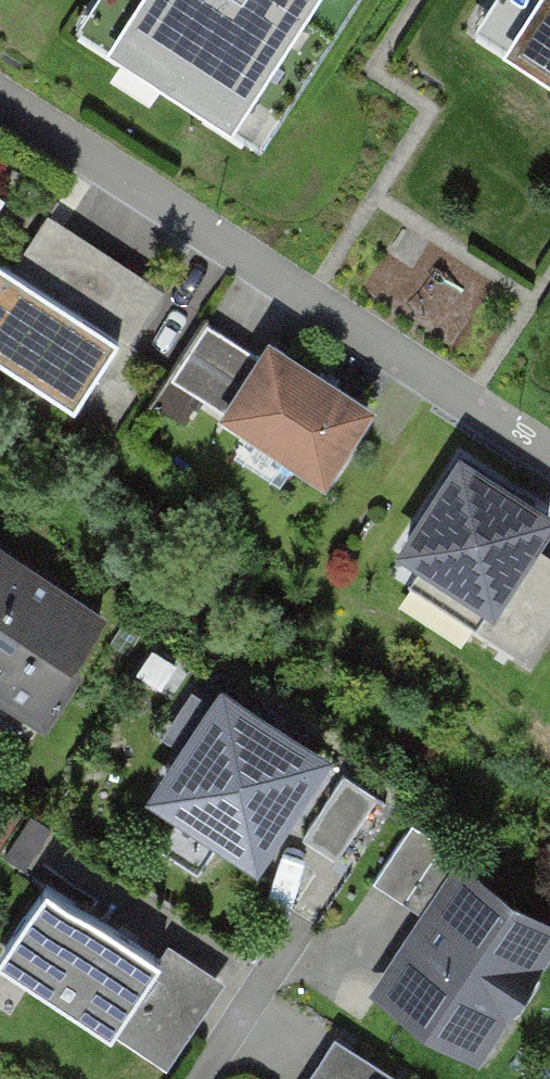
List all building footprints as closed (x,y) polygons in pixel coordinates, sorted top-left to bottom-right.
[(337,0),(101,0),(92,14),(259,121),(337,0)] [(543,26),(529,46),(549,59),(549,0),(502,0),(543,26)] [(27,359),(20,369),(65,398),(92,358),(102,364),(119,337),(128,343),(161,292),(64,229),(30,280),(0,260),(0,341),(27,359)] [(270,344),(261,358),(206,323),(170,379),(323,477),(368,407),(270,344)] [(461,462),(406,547),(491,602),(476,625),(518,652),(536,624),(522,615),(549,573),(549,567),(525,551),(546,517),(461,462)] [(0,555),(0,681),(8,686),(1,697),(45,725),(76,676),(65,668),(98,618),(0,555)] [(314,758),(223,700),(165,790),(184,802),(157,844),(198,870),(223,830),(255,851),(314,758)] [(376,795),(346,773),(304,832),(335,854),(376,795)] [(413,824),(376,881),(431,917),(384,988),(459,1037),(487,995),(503,1006),(549,935),(549,928),(462,870),(468,861),(413,824)] [(46,886),(0,958),(113,1031),(160,959),(46,886)]
